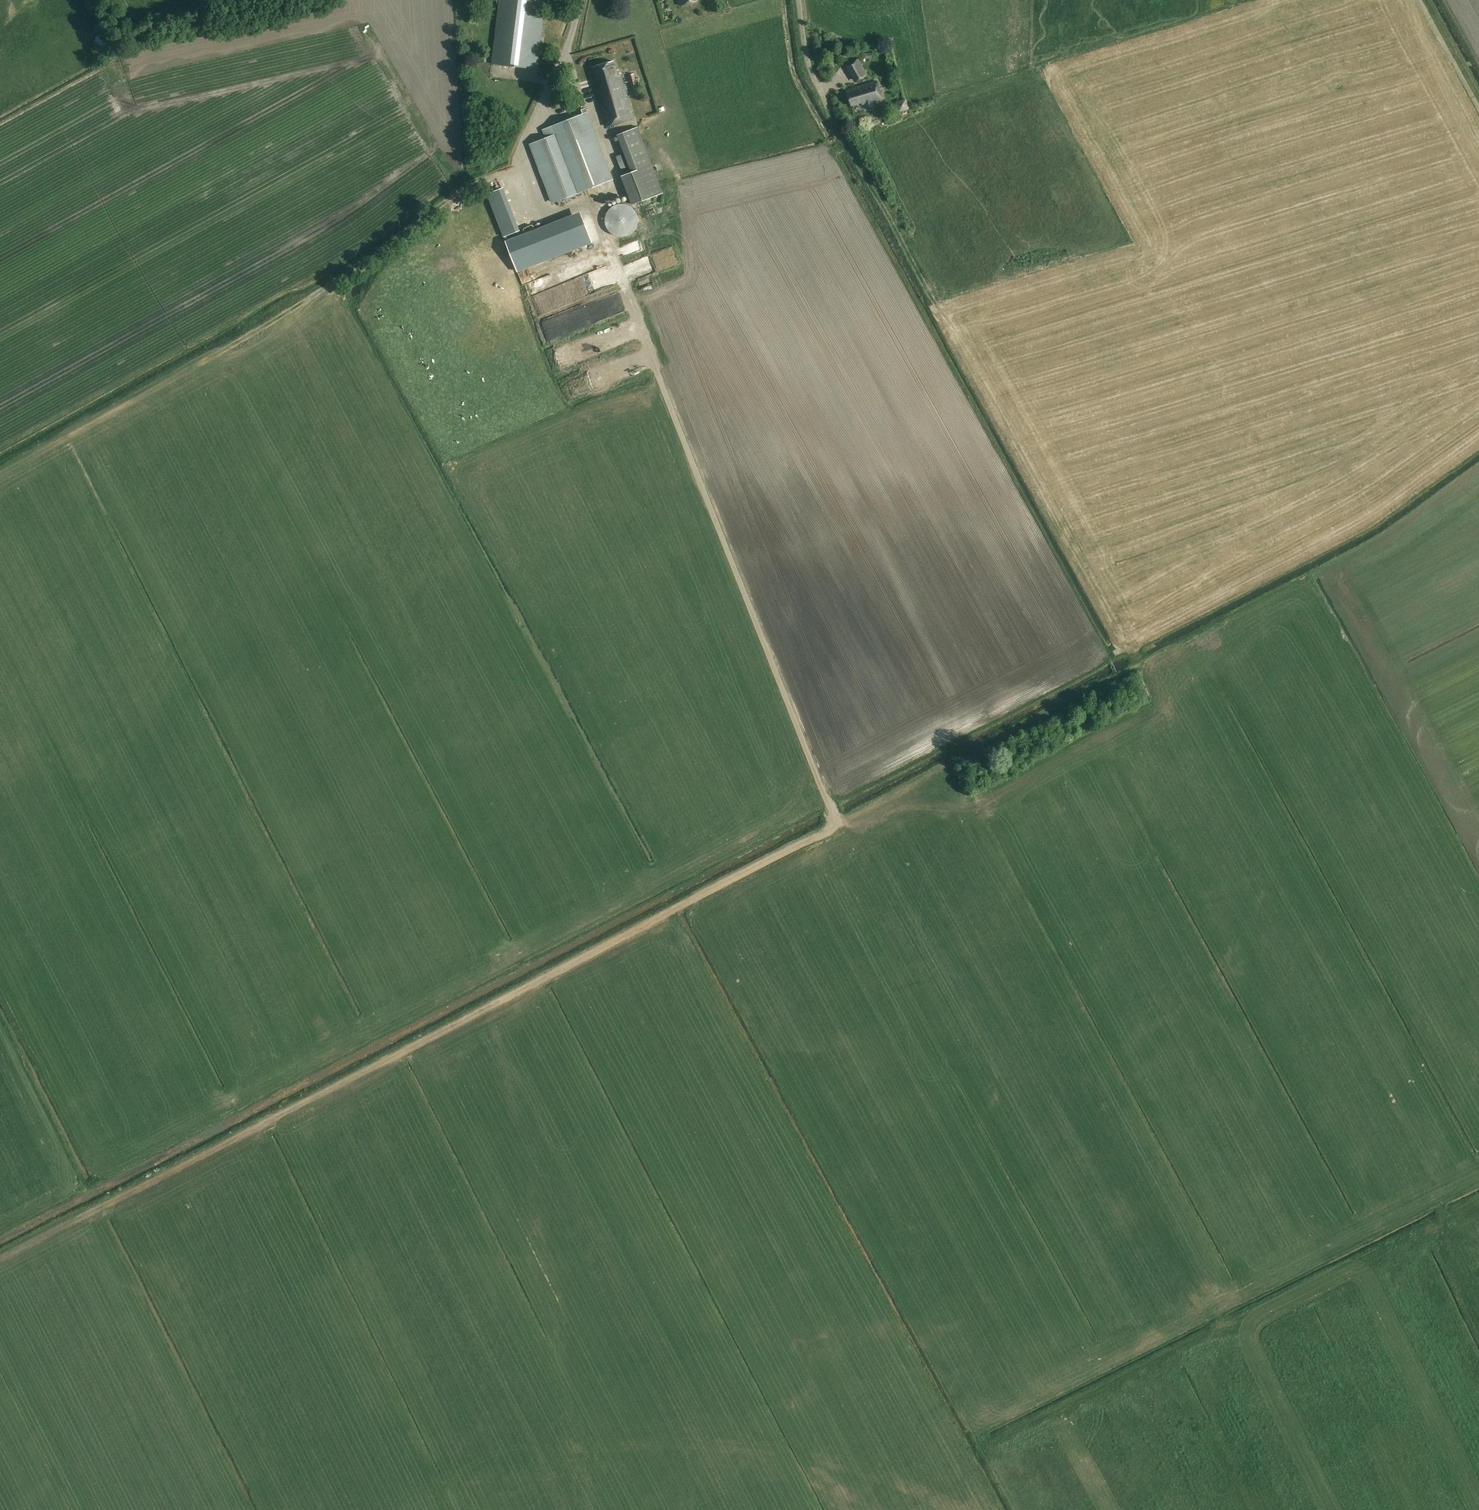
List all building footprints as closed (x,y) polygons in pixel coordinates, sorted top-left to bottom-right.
[(537,70),(545,0),(500,0),(492,64),(537,70)] [(99,35),(94,37),(99,49),(109,45),(104,35),(100,36),(99,35)] [(79,41),(82,52),(88,51),(85,39),(79,41)] [(841,58),(828,63),(838,91),(851,86),(841,58)] [(855,81),(866,75),(857,59),(846,65),(855,81)] [(617,76),(613,61),(591,68),(592,71),(590,72),(596,95),(599,94),(601,101),(598,102),(605,126),(633,118),(621,75),(617,76)] [(640,94),(639,89),(636,80),(635,80),(634,74),(629,75),(634,95),(640,94)] [(846,89),(850,104),(850,106),(861,103),(861,105),(864,104),(866,109),(873,107),(872,102),(882,99),(881,97),(876,80),(846,89)] [(895,101),(899,112),(909,109),(906,98),(895,101)] [(876,113),(879,112),(882,119),(891,115),(886,104),(875,109),(876,113)] [(554,203),(613,180),(587,113),(543,130),(546,138),(531,144),(554,203)] [(862,119),(850,122),(852,129),(863,126),(862,119)] [(621,176),(632,204),(663,193),(637,127),(617,135),(624,154),(631,172),(623,175),(621,176)] [(631,172),(624,154),(616,157),(623,175),(631,172)] [(489,192),(505,186),(503,181),(487,187),(489,192)] [(615,236),(622,237),(628,236),(634,233),(637,227),(638,221),(637,214),(633,209),(628,205),(622,204),(615,206),(610,209),(606,215),(605,221),(606,227),(610,233),(615,236)] [(583,220),(508,249),(517,271),(592,242),(583,220)] [(514,276),(505,280),(507,288),(517,285),(514,276)] [(595,317),(609,312),(604,295),(589,299),(595,317)] [(1095,662),(1098,668),(1110,664),(1107,657),(1095,662)]
